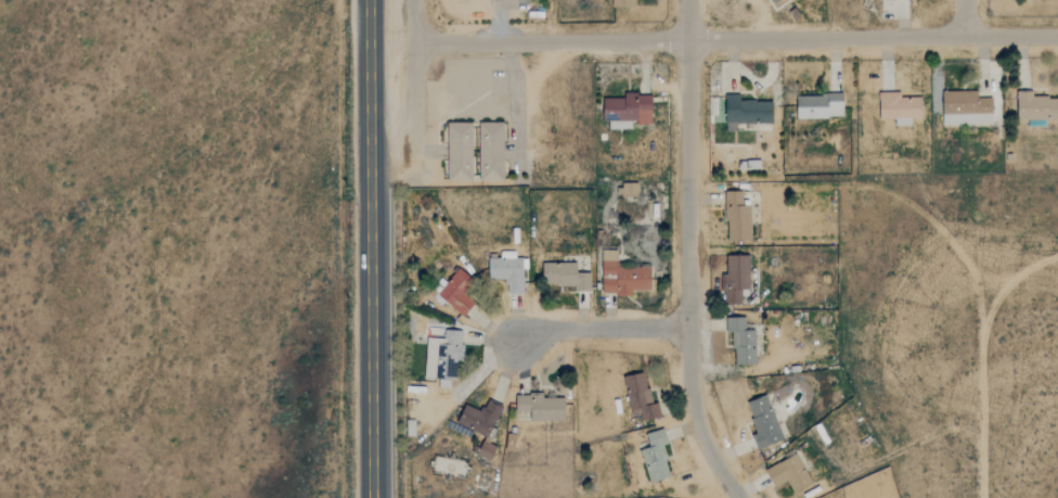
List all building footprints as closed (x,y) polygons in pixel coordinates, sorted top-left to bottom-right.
[(992,99),(978,99),(978,91),(942,91),(942,125),(992,124),(992,99)] [(1045,119),(1057,119),(1057,97),(1033,97),(1033,91),(1018,91),(1018,126),(1045,125),(1045,119)] [(879,118),(894,118),(894,125),(911,126),(911,118),(921,119),(921,98),(900,98),(900,92),(879,92),(879,118)] [(603,98),(603,122),(609,122),(609,128),(631,128),(631,124),(651,124),(651,94),(623,93),(623,98),(603,98)] [(737,124),(773,123),(772,100),(740,101),(740,94),(725,94),(725,131),(737,131),(737,124)] [(797,118),(843,117),(842,94),(796,95),(797,118)] [(504,123),(479,122),(478,181),(503,181),(504,123)] [(473,181),(472,123),(446,123),(448,181),(473,181)] [(637,183),(621,183),(621,196),(638,196),(637,183)] [(750,206),(741,206),(741,192),(725,191),(724,240),(750,241),(750,206)] [(602,295),(632,294),(632,290),(650,290),(650,267),(618,267),(618,251),(601,251),(602,295)] [(500,253),(500,258),(488,258),(488,279),(504,279),(504,293),(522,294),(524,254),(500,253)] [(748,296),(749,256),(724,256),(723,305),(740,305),(740,296),(748,296)] [(542,263),(542,285),(573,285),(573,292),(590,292),(590,272),(577,272),(577,263),(542,263)] [(475,303),(464,293),(475,282),(459,268),(436,294),(462,317),(475,303)] [(726,332),(733,332),(734,365),(756,365),(754,328),(746,328),(745,317),(725,317),(726,332)] [(424,379),(438,380),(438,387),(450,388),(450,380),(459,380),(461,331),(444,330),(443,339),(426,337),(424,379)] [(623,376),(630,416),(641,413),(642,421),(660,418),(657,403),(650,404),(644,372),(623,376)] [(542,398),(542,395),(516,395),(516,411),(529,412),(529,421),(564,421),(565,398),(542,398)] [(784,439),(766,395),(744,404),(761,448),(784,439)] [(465,405),(456,424),(487,437),(501,408),(486,400),(481,412),(465,405)] [(671,477),(662,445),(668,444),(663,429),(645,434),(649,448),(640,450),(648,483),(671,477)] [(516,435),(507,434),(505,450),(514,451),(516,435)] [(497,447),(483,441),(477,455),(490,461),(497,447)] [(794,495),(812,484),(795,454),(764,470),(774,487),(786,481),(794,495)]
